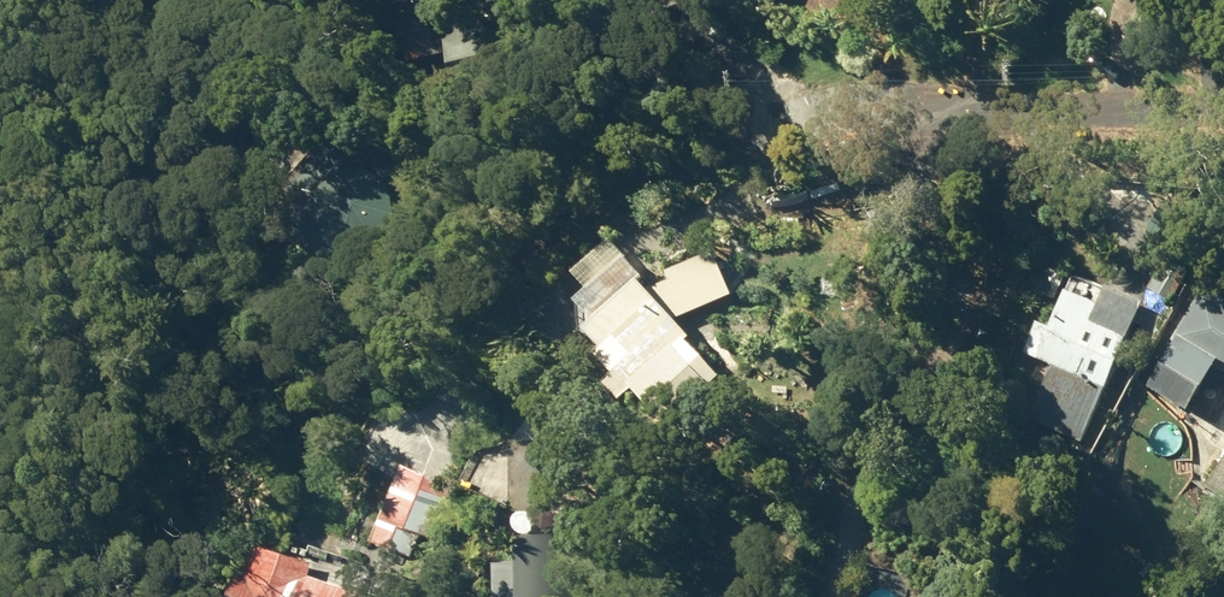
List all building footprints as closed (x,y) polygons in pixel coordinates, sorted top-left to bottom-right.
[(449,58),(459,99),(500,88),(485,32),(437,44),(431,13),(400,19),(409,67),(449,58)] [(292,249),(337,284),(393,276),(427,231),(417,179),(373,153),(325,159),(288,197),(292,249)] [(631,386),(671,430),(712,393),(675,352),(690,340),(673,322),(733,299),(713,254),(662,274),(666,282),(645,293),(638,285),(581,333),(597,351),(592,357),(624,392),(631,386)] [(1216,297),(1204,291),(1174,340),(1177,342),(1147,393),(1188,417),(1216,370),(1223,375),(1223,282),(1216,297)] [(1030,422),(1083,446),(1147,307),(1107,290),(1098,308),(1066,294),(1050,331),(1038,324),(1026,355),(1054,367),(1030,422)] [(824,369),(838,369),(838,349),(825,349),(824,369)] [(371,543),(420,565),(453,489),(404,467),(371,543)] [(367,596),(309,582),(312,567),(270,556),(264,575),(240,570),(233,596),(367,596)]
